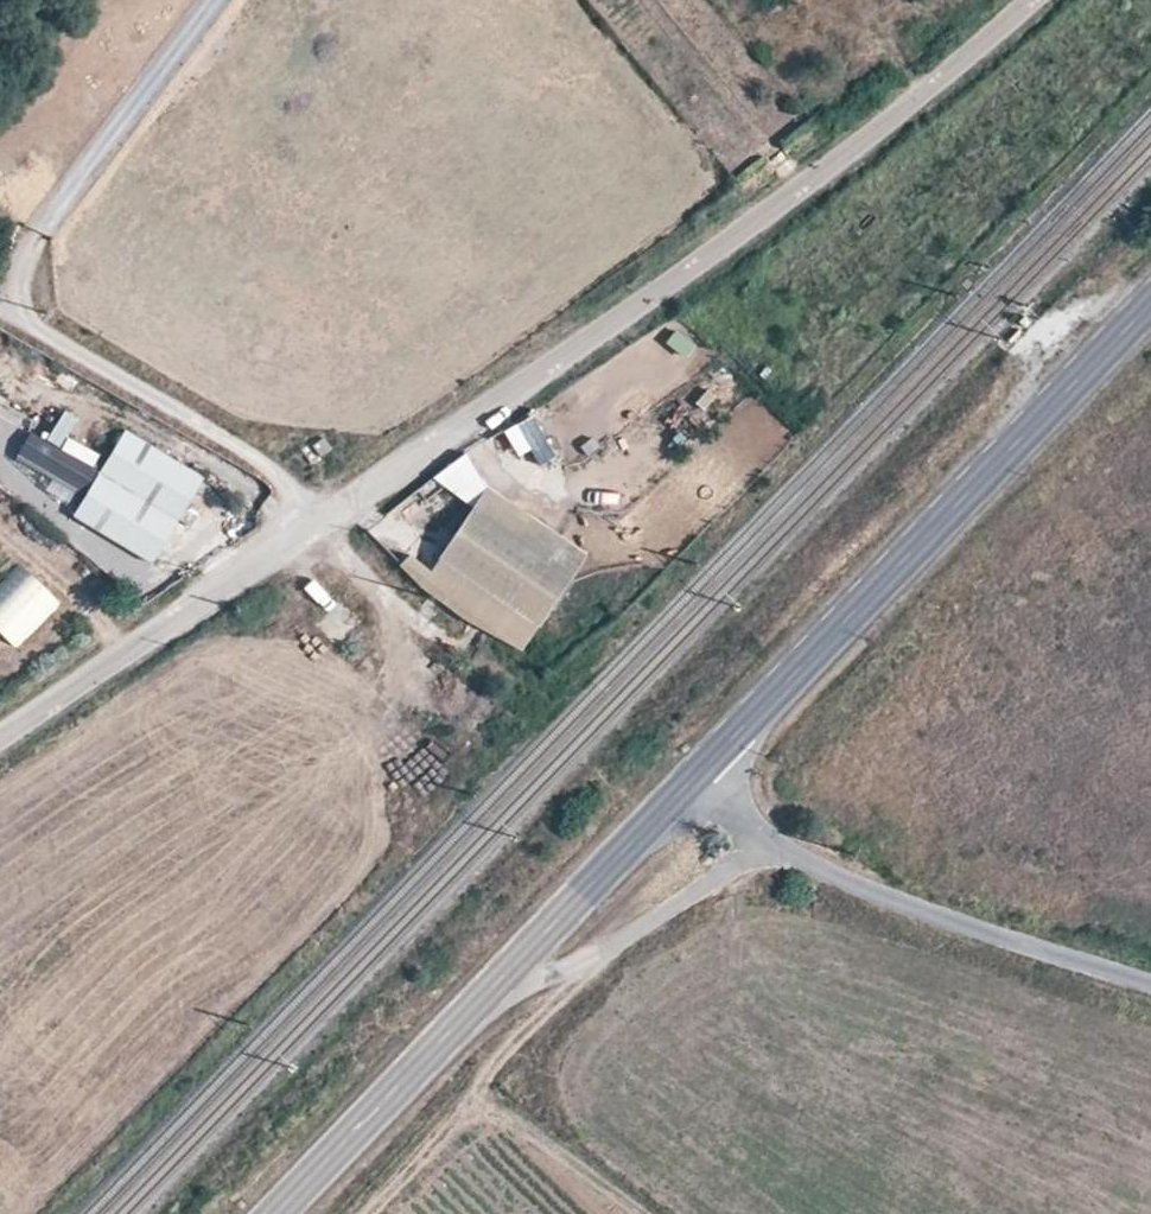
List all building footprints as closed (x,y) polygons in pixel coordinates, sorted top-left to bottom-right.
[(34,431),(19,456),(84,493),(104,457),(72,439),(83,419),(66,409),(49,440),(34,431)] [(535,451),(542,465),(560,455),(538,414),(505,431),(520,459),(535,451)] [(201,475),(124,430),(72,517),(150,563),(201,475)] [(313,464),(332,449),(323,436),(302,450),(313,464)] [(578,550),(483,483),(435,553),(533,620),(578,550)]
